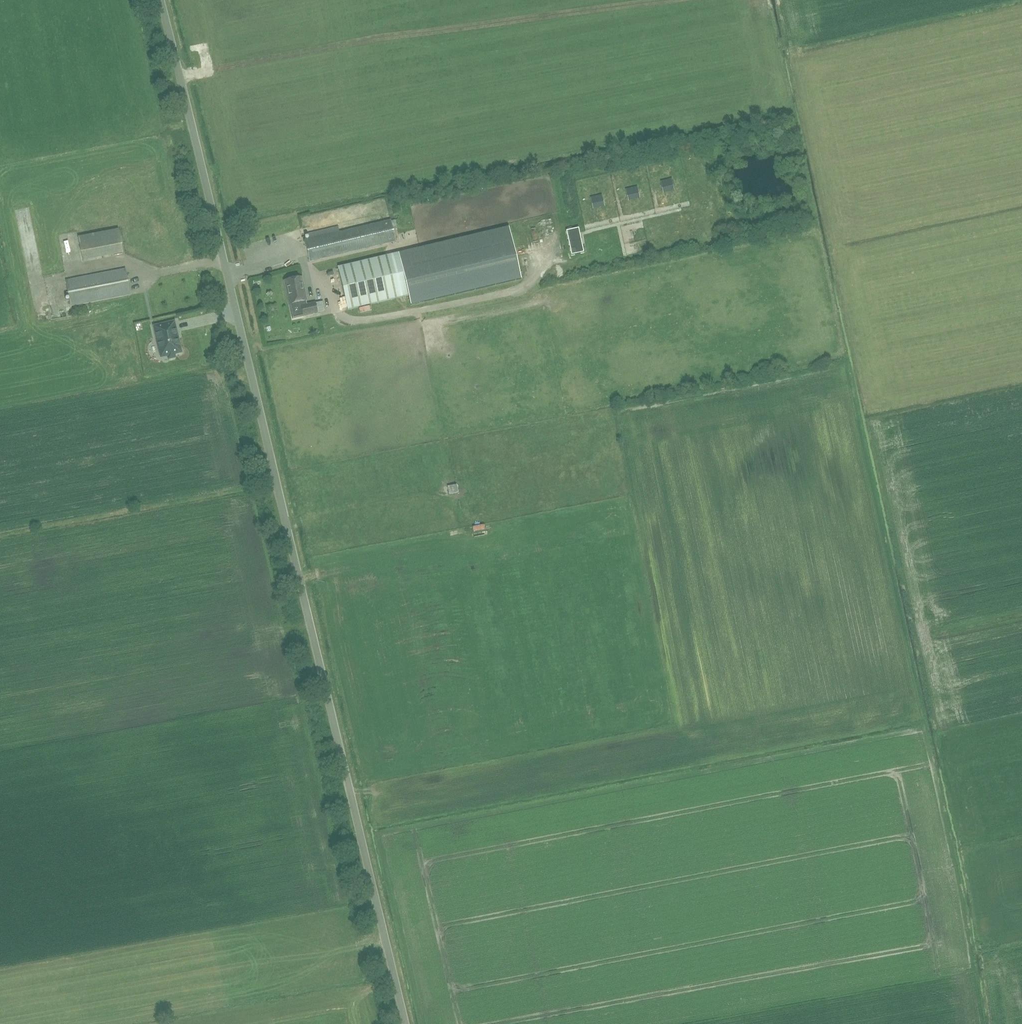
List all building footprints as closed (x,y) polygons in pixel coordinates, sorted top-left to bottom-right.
[(672,178),(660,181),(663,192),(675,190),(672,178)] [(637,186),(625,189),(628,200),(640,197),(637,186)] [(601,194),(590,197),(593,209),(604,206),(601,194)] [(310,261),(395,241),(390,221),(305,241),(310,261)] [(398,253),(337,267),(347,310),(408,295),(410,305),(521,279),(508,227),(398,253)] [(578,228),(566,231),(572,255),(584,252),(578,228)] [(114,255),(122,254),(122,253),(117,230),(110,231),(114,255)] [(114,255),(110,231),(78,237),(82,261),(114,255)] [(555,241),(557,234),(547,232),(546,240),(555,241)] [(71,306),(129,295),(124,269),(66,280),(71,306)] [(284,281),(289,304),(300,302),(303,317),(317,314),(315,303),(307,305),(306,301),(306,300),(301,277),(284,281)] [(161,357),(167,355),(167,357),(170,359),(173,358),(175,356),(174,354),(180,352),(173,322),(154,327),(161,357)] [(462,484),(452,485),(453,494),(463,494),(462,484)]
